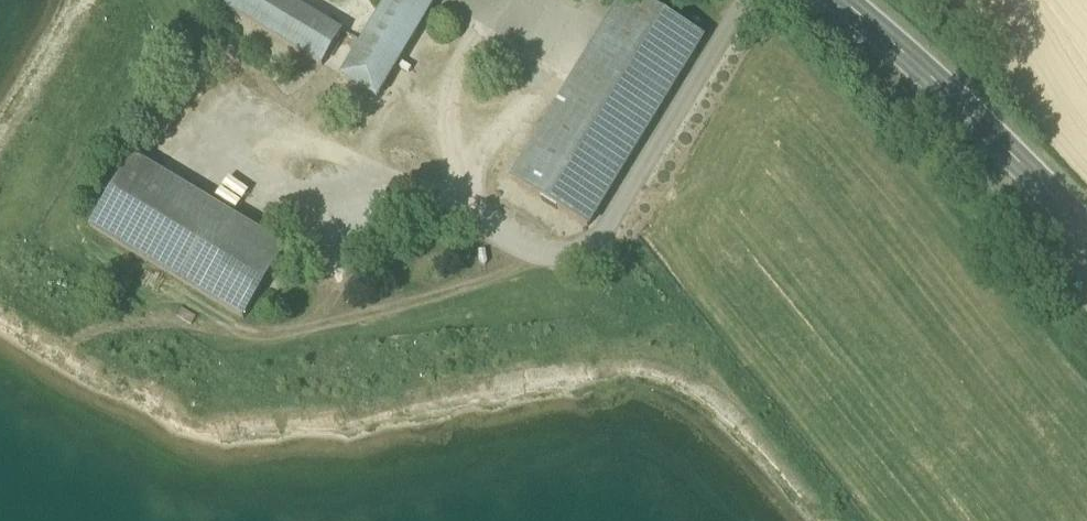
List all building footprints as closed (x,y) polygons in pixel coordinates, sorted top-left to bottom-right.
[(323,67),(343,33),(289,0),(229,0),(225,7),(323,67)] [(435,6),(424,0),(388,0),(341,78),(378,100),(435,6)] [(589,229),(705,39),(641,0),(624,0),(512,182),(589,229)] [(91,228),(245,321),(287,250),(133,158),(91,228)]
